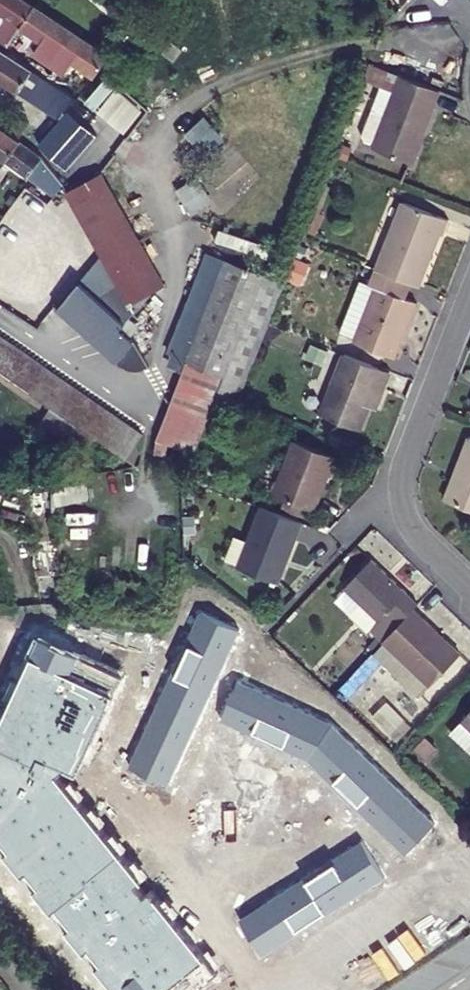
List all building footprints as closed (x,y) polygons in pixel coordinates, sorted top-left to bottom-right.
[(7,48),(35,8),(22,0),(0,0),(0,44),(7,48)] [(72,33),(35,8),(21,29),(58,54),(72,33)] [(95,79),(109,58),(72,33),(58,54),(95,79)] [(60,121),(76,101),(41,78),(4,53),(0,51),(0,83),(60,121)] [(395,110),(383,140),(382,142),(421,158),(450,85),(410,69),(395,110)] [(370,135),(383,140),(395,110),(381,105),(370,135)] [(183,131),(203,155),(224,137),(203,114),(183,131)] [(46,150),(48,151),(48,150),(50,146),(73,120),(70,117),(46,150)] [(9,135),(33,153),(46,137),(22,118),(9,135)] [(97,138),(73,120),(50,146),(48,150),(48,151),(74,169),(97,138)] [(33,153),(9,135),(0,128),(0,161),(14,172),(48,199),(58,191),(48,179),(41,159),(33,153)] [(48,179),(58,191),(65,186),(41,159),(48,179)] [(197,174),(176,187),(192,212),(213,198),(197,174)] [(105,175),(71,195),(136,302),(169,282),(105,175)] [(419,279),(425,282),(445,232),(449,233),(455,218),(409,199),(383,265),(419,279)] [(10,218),(9,216),(0,226),(0,254),(60,309),(84,281),(10,218)] [(163,433),(199,448),(213,414),(234,421),(243,395),(263,336),(264,331),(271,317),(288,279),(215,250),(184,331),(202,338),(163,433)] [(372,309),(357,303),(347,329),(362,335),(360,338),(401,354),(423,298),(413,294),(419,279),(383,265),(381,264),(375,280),(382,283),(372,309)] [(367,277),(357,303),(372,309),(382,283),(375,280),(367,277)] [(84,281),(60,309),(74,322),(99,293),(84,281)] [(99,293),(74,322),(88,335),(114,306),(99,293)] [(104,350),(122,328),(130,319),(114,306),(88,335),(104,350)] [(135,341),(122,328),(104,350),(118,362),(135,341)] [(22,352),(8,342),(0,354),(0,372),(4,375),(22,352)] [(386,396),(396,368),(351,350),(326,410),(366,425),(379,393),(386,396)] [(34,360),(22,352),(4,375),(17,384),(34,360)] [(34,360),(17,384),(30,393),(47,369),(34,360)] [(47,405),(63,380),(47,369),(30,393),(47,405)] [(47,405),(59,414),(77,390),(63,380),(47,405)] [(59,414),(73,424),(91,399),(77,390),(59,414)] [(86,433),(103,408),(91,399),(73,424),(86,433)] [(99,442),(116,416),(103,408),(86,433),(99,442)] [(112,451),(130,426),(116,416),(99,442),(112,451)] [(144,435),(130,426),(112,451),(126,460),(144,435)] [(319,509),(340,455),(299,438),(278,492),(319,509)] [(451,496),(469,504),(469,452),(451,496)] [(308,521),(267,505),(253,541),(244,564),(243,567),(284,583),(308,521)] [(230,559),(244,564),(253,541),(239,536),(230,559)] [(381,632),(391,641),(421,611),(427,604),(381,562),(354,592),(370,607),(360,617),(379,635),(381,632)] [(468,656),(421,611),(391,641),(439,687),(468,656)] [(128,844),(307,813),(289,708),(262,712),(258,694),(267,692),(265,675),(273,674),(269,649),(220,657),(218,644),(41,675),(46,708),(18,713),(31,792),(15,795),(27,866),(46,862),(49,883),(132,869),(128,844)] [(351,690),(376,667),(366,656),(341,679),(351,690)] [(461,735),(469,744),(469,725),(461,735)]
